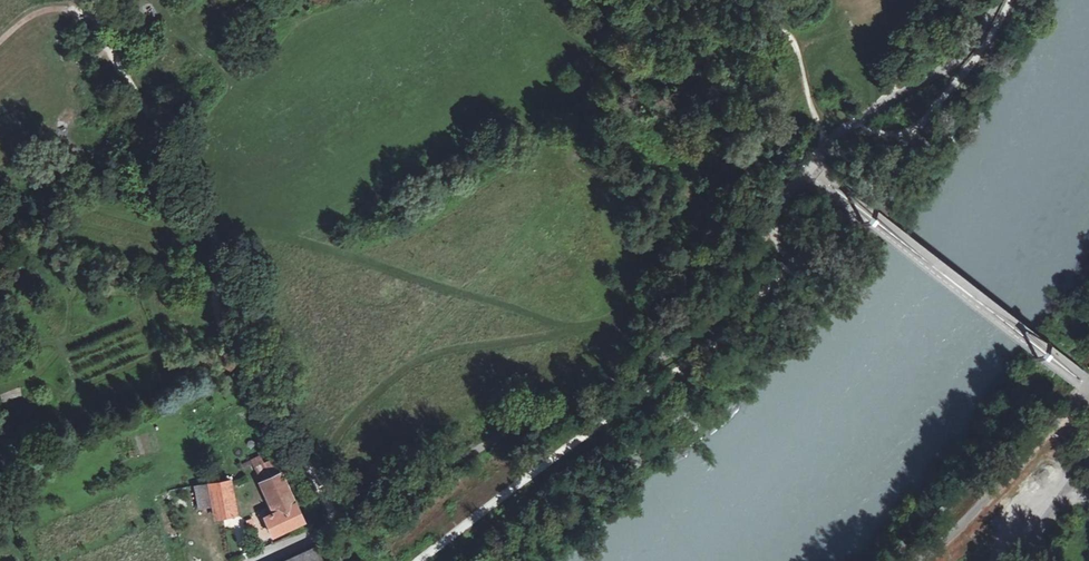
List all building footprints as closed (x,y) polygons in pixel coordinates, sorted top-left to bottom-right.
[(272,509),(262,513),(273,536),(306,520),(282,467),(258,479),(272,509)] [(240,517),(233,478),(195,485),(199,509),(213,507),(215,521),(240,517)] [(285,560),(327,560),(319,545),(285,560)]
